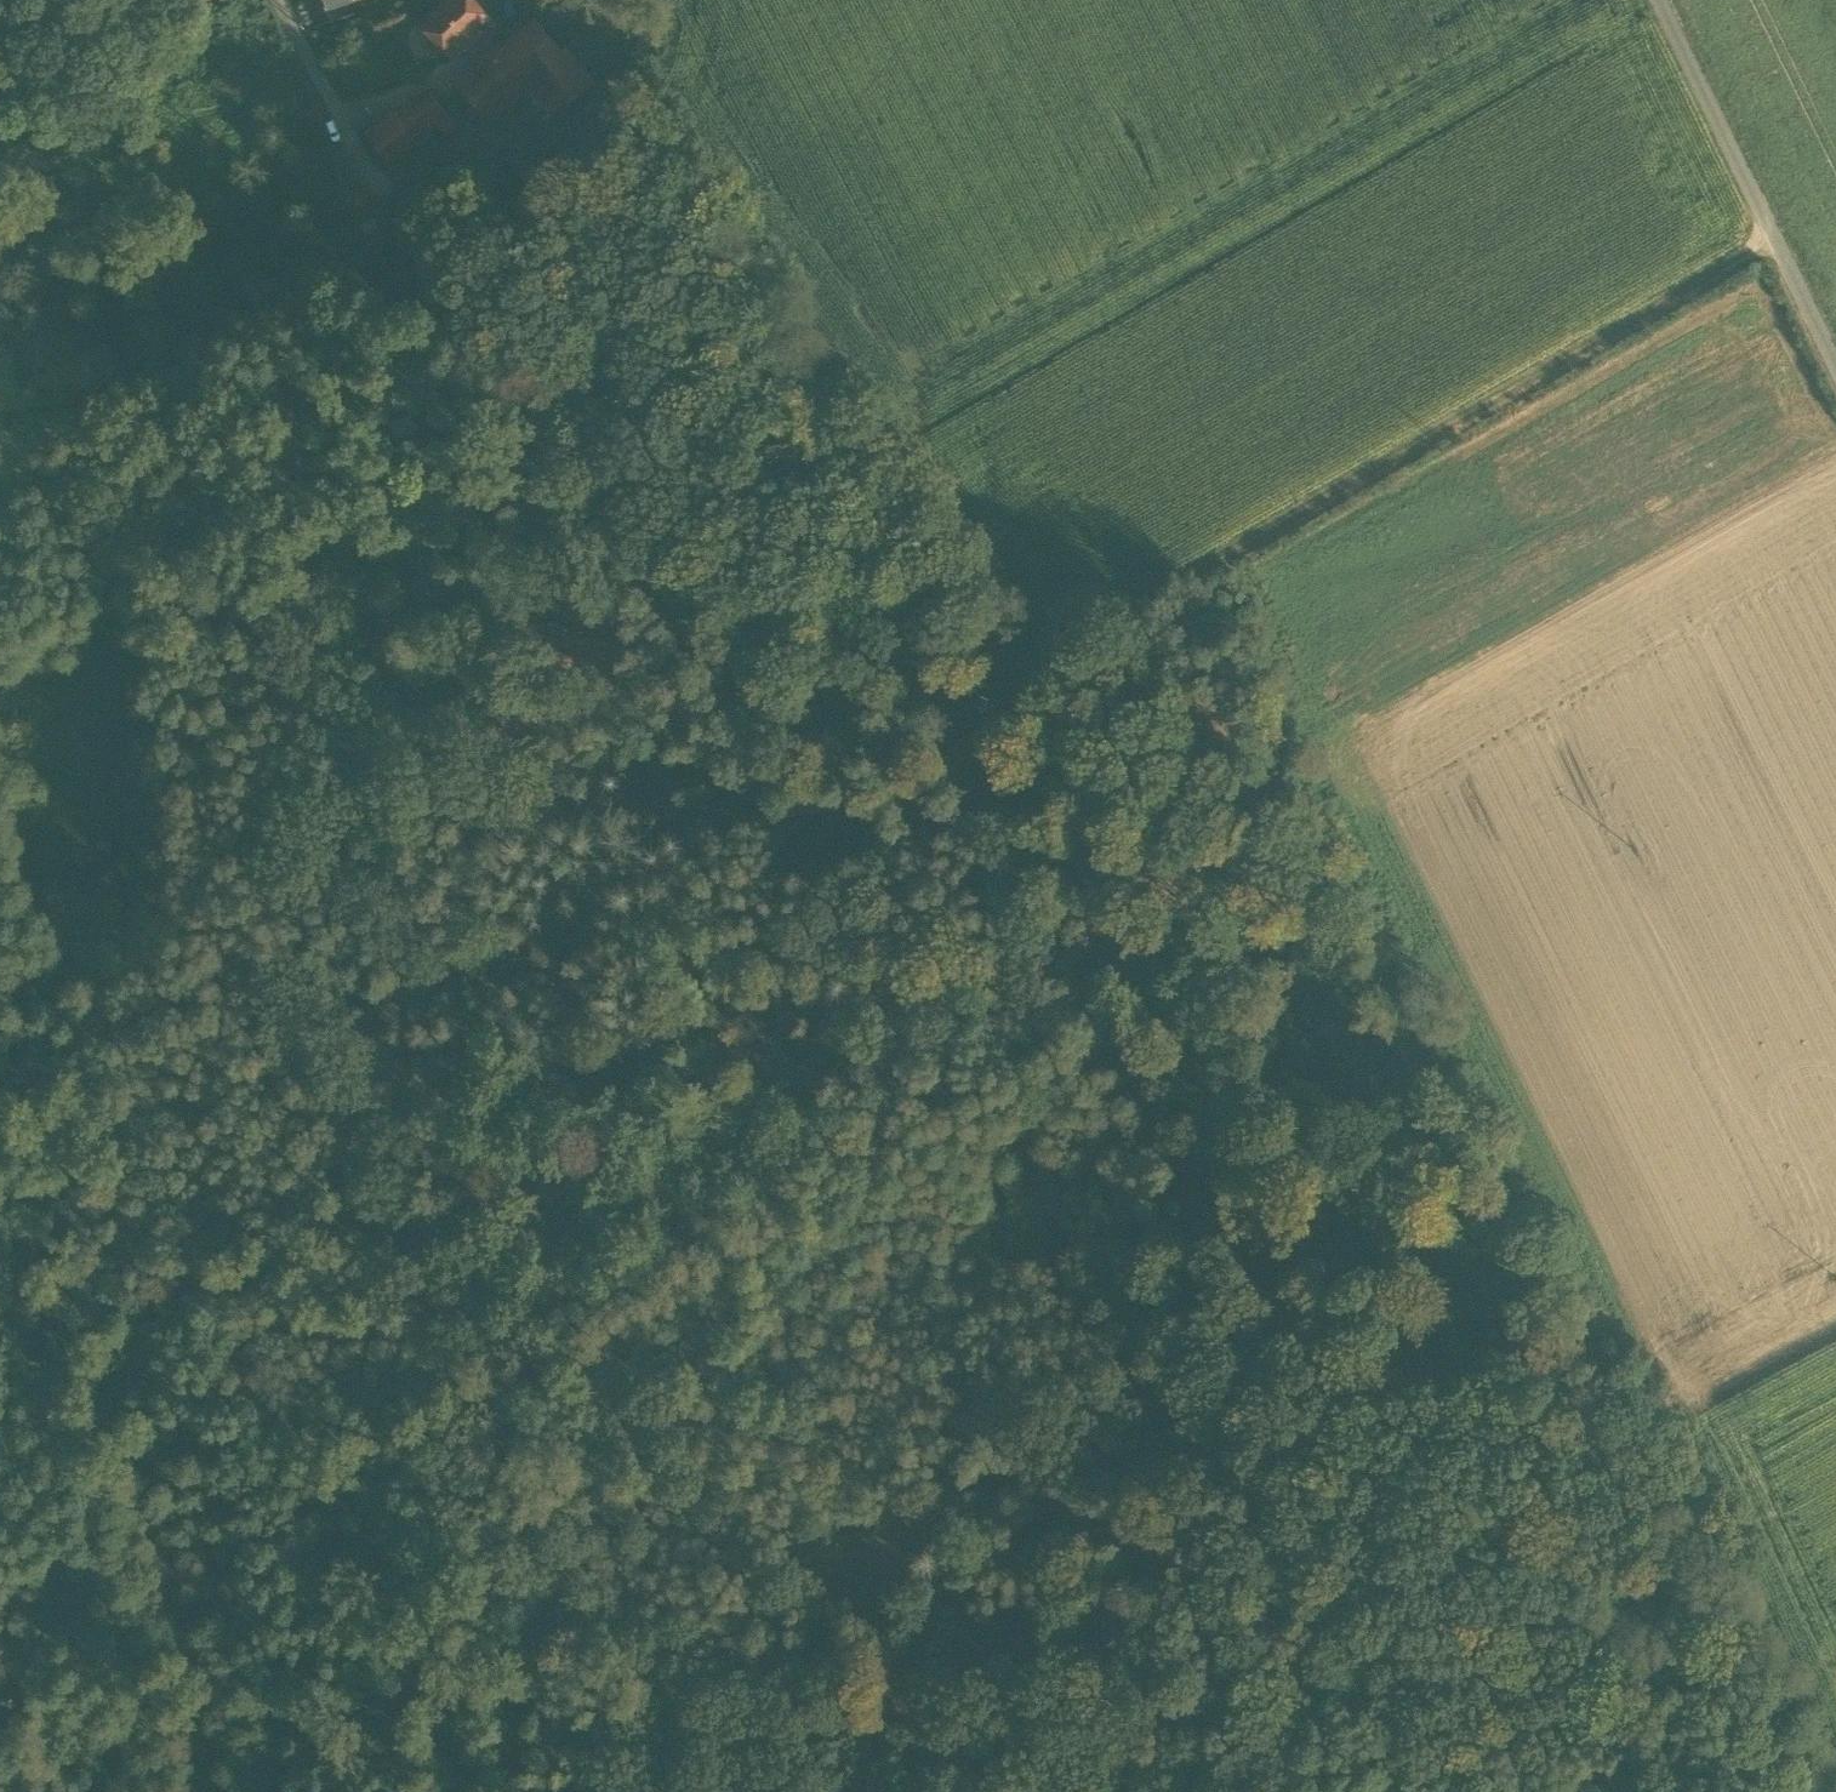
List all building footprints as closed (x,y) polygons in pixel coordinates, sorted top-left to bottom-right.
[(351,0),(325,0),(328,8),(351,0)] [(452,58),(493,21),(474,0),(445,0),(420,22),(452,58)]
